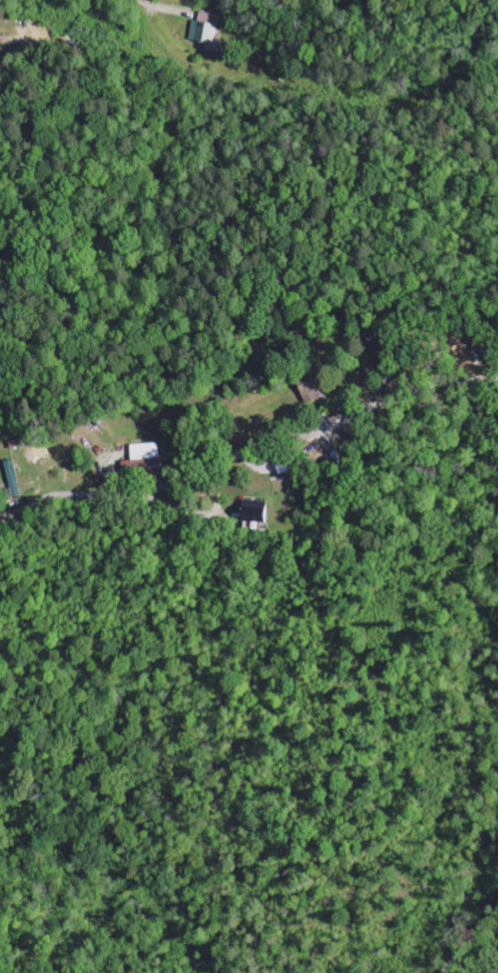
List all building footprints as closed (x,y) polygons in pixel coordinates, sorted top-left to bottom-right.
[(215,46),(221,16),(202,12),(200,22),(194,21),(190,40),(215,46)] [(308,405),(327,398),(318,374),(299,381),(308,405)] [(132,446),(133,462),(124,463),(125,477),(162,475),(161,445),(132,446)] [(7,463),(14,498),(23,496),(16,461),(7,463)] [(268,502),(244,501),(243,522),(267,523),(268,502)]
